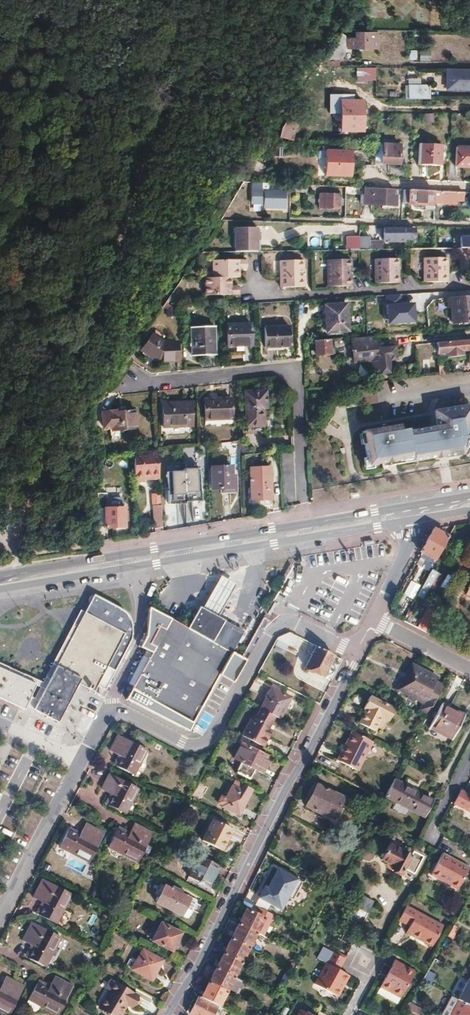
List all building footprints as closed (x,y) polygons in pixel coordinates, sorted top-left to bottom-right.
[(347,35),(347,47),(377,47),(378,32),(357,32),(357,33),(348,33),(347,35)] [(344,33),(328,59),(329,59),(341,59),(347,48),(347,47),(347,35),(344,33)] [(408,60),(416,60),(416,50),(408,50),(408,60)] [(418,60),(429,61),(430,51),(419,50),(418,60)] [(375,66),(357,66),(357,83),(375,84),(375,78),(375,67),(375,66)] [(446,88),(469,89),(469,69),(447,69),(446,88)] [(428,85),(408,85),(408,98),(429,98),(428,85)] [(302,97),(302,103),(319,104),(319,92),(305,92),(302,97)] [(341,113),(341,131),(362,131),(362,101),(346,101),(346,113),(341,113)] [(280,131),(278,138),(292,140),(295,123),(286,121),(280,131)] [(375,144),(374,161),(381,162),(381,163),(399,164),(400,145),(375,144)] [(419,145),(418,165),(440,166),(441,147),(419,145)] [(454,167),(469,167),(469,148),(455,147),(454,167)] [(318,153),(317,171),(354,172),(355,154),(318,153)] [(263,183),(263,191),(265,190),(264,208),(285,208),(285,191),(290,191),(290,184),(263,183)] [(360,195),(359,203),(364,203),(364,205),(395,206),(396,195),(392,195),(392,189),(373,188),(364,188),(364,195),(360,195)] [(319,194),(319,209),(339,209),(340,189),(329,189),(329,194),(319,194)] [(408,190),(408,204),(424,205),(424,210),(433,210),(433,204),(433,191),(410,190),(408,190)] [(433,191),(433,204),(455,204),(456,201),(462,201),(463,192),(447,192),(433,191)] [(258,227),(235,228),(235,251),(258,251),(258,227)] [(285,241),(295,235),(292,228),(282,234),(285,241)] [(383,228),(383,241),(403,242),(403,243),(410,243),(410,239),(414,236),(414,229),(383,228)] [(346,237),(345,250),(358,249),(358,236),(346,237)] [(369,236),(358,236),(358,249),(381,249),(381,241),(369,241),(369,236)] [(459,248),(459,263),(467,263),(467,258),(469,258),(469,248),(459,248)] [(399,257),(376,258),(376,282),(400,282),(399,257)] [(447,257),(424,257),(424,281),(447,280),(447,257)] [(352,258),(329,259),(329,285),(352,285),(352,258)] [(304,259),(281,259),(281,286),(305,286),(304,259)] [(213,278),(205,278),(205,295),(239,294),(239,286),(231,286),(231,278),(239,277),(239,269),(246,268),(247,260),(213,260),(213,278)] [(447,298),(447,307),(451,307),(452,322),(469,321),(469,296),(447,298)] [(347,304),(326,305),(327,332),(348,331),(347,304)] [(250,324),(227,325),(228,347),(252,345),(250,324)] [(290,326),(264,327),(265,347),(290,346),(290,326)] [(213,327),(190,329),(192,357),(215,356),(213,327)] [(359,342),(351,343),(353,362),(376,359),(374,340),(366,341),(366,337),(359,338),(359,342)] [(147,338),(139,355),(158,364),(177,362),(175,343),(161,345),(147,338)] [(329,339),(314,340),(314,342),(315,356),(330,354),(329,339)] [(437,342),(438,354),(446,353),(447,358),(461,356),(461,351),(469,350),(469,339),(437,342)] [(416,345),(406,346),(407,366),(409,366),(410,372),(415,371),(415,366),(417,366),(416,345)] [(265,392),(245,393),(247,428),(267,427),(265,392)] [(231,399),(205,400),(205,420),(232,419),(231,399)] [(193,402),(164,403),(165,428),(194,427),(193,402)] [(363,431),(370,466),(383,463),(384,467),(393,466),(392,462),(399,461),(399,464),(436,457),(437,459),(443,458),(442,452),(448,451),(449,457),(463,455),(462,453),(467,452),(469,445),(469,405),(435,411),(437,425),(409,431),(409,428),(402,429),(401,424),(363,431)] [(110,413),(102,413),(104,428),(112,427),(112,432),(136,430),(135,411),(124,411),(120,412),(120,409),(110,410),(110,413)] [(134,452),(133,469),(135,482),(144,481),(144,480),(158,479),(157,464),(157,458),(142,459),(141,451),(134,452)] [(170,463),(157,464),(158,479),(160,479),(160,488),(201,484),(199,462),(190,463),(190,465),(184,466),(184,468),(170,469),(170,463)] [(231,466),(211,467),(212,489),(219,489),(232,488),(231,473),(231,466)] [(270,467),(249,468),(250,500),(271,499),(270,467)] [(232,488),(219,489),(219,494),(237,493),(237,473),(231,473),(232,488)] [(106,488),(97,488),(98,523),(104,523),(105,528),(125,527),(124,507),(119,507),(119,502),(111,502),(111,508),(107,508),(106,488)] [(161,512),(153,513),(155,533),(162,532),(161,512)] [(433,564),(448,537),(432,529),(420,551),(421,552),(419,557),(433,564)] [(427,602),(441,574),(430,569),(416,596),(427,602)] [(334,581),(346,586),(348,580),(337,575),(334,581)] [(89,593),(42,688),(31,711),(55,724),(76,682),(91,690),(94,684),(99,687),(121,643),(122,641),(124,634),(126,627),(127,625),(127,622),(126,619),(126,616),(124,613),(122,610),(116,607),(89,593)] [(132,687),(130,689),(193,724),(232,652),(190,629),(168,617),(149,606),(148,620),(159,626),(128,684),(132,687)] [(232,652),(233,653),(243,634),(200,610),(190,629),(232,652)] [(419,622),(421,622),(428,626),(429,626),(434,617),(424,612),(419,622)] [(279,636),(277,639),(293,647),(299,638),(289,633),(279,636)] [(331,655),(312,645),(308,653),(310,655),(304,667),(321,676),(331,655)] [(409,675),(400,691),(423,702),(434,681),(436,677),(411,664),(405,674),(409,675)] [(22,706),(34,684),(0,667),(0,700),(21,710),(22,706)] [(423,702),(418,711),(427,715),(442,685),(434,681),(423,702)] [(42,688),(34,684),(22,706),(31,711),(42,688)] [(260,708),(274,715),(279,718),(290,698),(271,688),(260,708)] [(386,720),(392,708),(367,695),(360,707),(364,709),(357,723),(371,731),(379,716),(386,720)] [(237,710),(242,713),(248,702),(243,699),(237,710)] [(464,714),(441,703),(427,728),(450,740),(464,714)] [(241,734),(262,746),(271,729),(267,727),(274,715),(260,708),(259,707),(253,719),(250,717),(241,734)] [(337,761),(356,771),(371,742),(350,731),(343,746),(345,747),(337,761)] [(116,769),(133,778),(146,754),(118,740),(110,754),(121,760),(116,769)] [(243,743),(235,758),(242,762),(237,772),(250,779),(255,769),(263,774),(271,758),(243,743)] [(125,816),(137,793),(110,778),(102,793),(113,799),(109,808),(125,816)] [(423,816),(432,799),(393,779),(384,796),(423,816)] [(332,793),(316,784),(305,805),(321,814),(332,793)] [(223,803),(222,806),(239,816),(250,795),(253,790),(244,785),(241,791),(233,786),(228,796),(222,793),(218,800),(223,803)] [(460,790),(453,803),(469,813),(469,796),(460,790)] [(232,829),(213,819),(202,840),(221,850),(232,829)] [(69,833),(61,849),(91,864),(105,837),(85,826),(79,837),(69,833)] [(119,834),(110,849),(138,864),(151,837),(134,828),(128,838),(119,834)] [(400,841),(392,837),(381,860),(392,866),(390,870),(399,874),(401,870),(409,856),(396,849),(400,841)] [(423,857),(411,851),(409,856),(401,870),(414,876),(423,857)] [(439,876),(446,880),(445,883),(457,889),(469,868),(442,853),(430,875),(438,879),(439,876)] [(218,866),(198,856),(187,877),(207,887),(218,866)] [(278,882),(284,869),(269,861),(263,874),(268,877),(260,893),(269,898),(277,881),(278,882)] [(70,895),(43,882),(34,899),(44,904),(38,915),(55,924),(70,895)] [(194,902),(175,891),(176,889),(169,885),(168,888),(160,883),(156,890),(160,892),(155,902),(185,918),(194,902)] [(195,899),(176,889),(175,891),(194,902),(195,899)] [(135,905),(140,895),(134,892),(129,902),(135,905)] [(371,903),(357,895),(343,922),(357,929),(371,903)] [(263,918),(243,907),(236,922),(256,932),(263,918)] [(404,908),(397,922),(408,928),(404,935),(430,950),(441,929),(404,908)] [(256,932),(236,922),(228,937),(248,947),(256,932)] [(46,967),(61,939),(34,924),(25,941),(36,947),(30,958),(46,967)] [(179,934),(159,924),(150,941),(170,951),(179,934)] [(447,938),(452,940),(459,928),(454,926),(447,938)] [(248,947),(228,937),(221,951),(241,962),(248,947)] [(331,950),(330,953),(343,959),(344,957),(331,950)] [(155,958),(141,951),(130,971),(144,979),(155,958)] [(241,962),(221,951),(213,966),(234,976),(241,962)] [(337,970),(343,959),(330,953),(312,984),(333,995),(340,983),(342,985),(347,976),(337,970)] [(149,981),(160,961),(155,958),(144,979),(149,981)] [(429,985),(441,963),(433,959),(427,970),(421,980),(429,985)] [(391,969),(386,978),(383,977),(378,986),(399,997),(413,971),(398,963),(392,960),(388,968),(391,969)] [(399,961),(398,963),(413,971),(414,969),(399,961)] [(119,970),(108,964),(105,970),(116,977),(119,970)] [(206,981),(226,991),(234,976),(213,966),(206,981)] [(0,985),(0,1009),(8,1013),(23,985),(5,976),(0,985)] [(226,991),(233,995),(240,979),(234,976),(226,991)] [(54,978),(48,988),(39,984),(27,1008),(34,1012),(37,1012),(39,1010),(42,1008),(43,1007),(57,1014),(72,987),(54,978)] [(217,1006),(218,1007),(226,991),(206,981),(198,996),(217,1006)] [(342,985),(340,983),(333,995),(336,997),(342,985)] [(130,1001),(133,995),(112,984),(99,1009),(110,1014),(120,1014),(125,1005),(128,1001),(130,1001)] [(137,997),(133,995),(130,1001),(128,1001),(125,1005),(131,1008),(137,997)] [(197,996),(189,1012),(194,1014),(209,1014),(210,1013),(213,1014),(217,1006),(198,996),(197,996)] [(457,1000),(449,996),(439,1014),(469,1014),(469,1007),(457,1000)] [(408,1008),(417,1013),(420,1008),(411,1003),(408,1008)]
